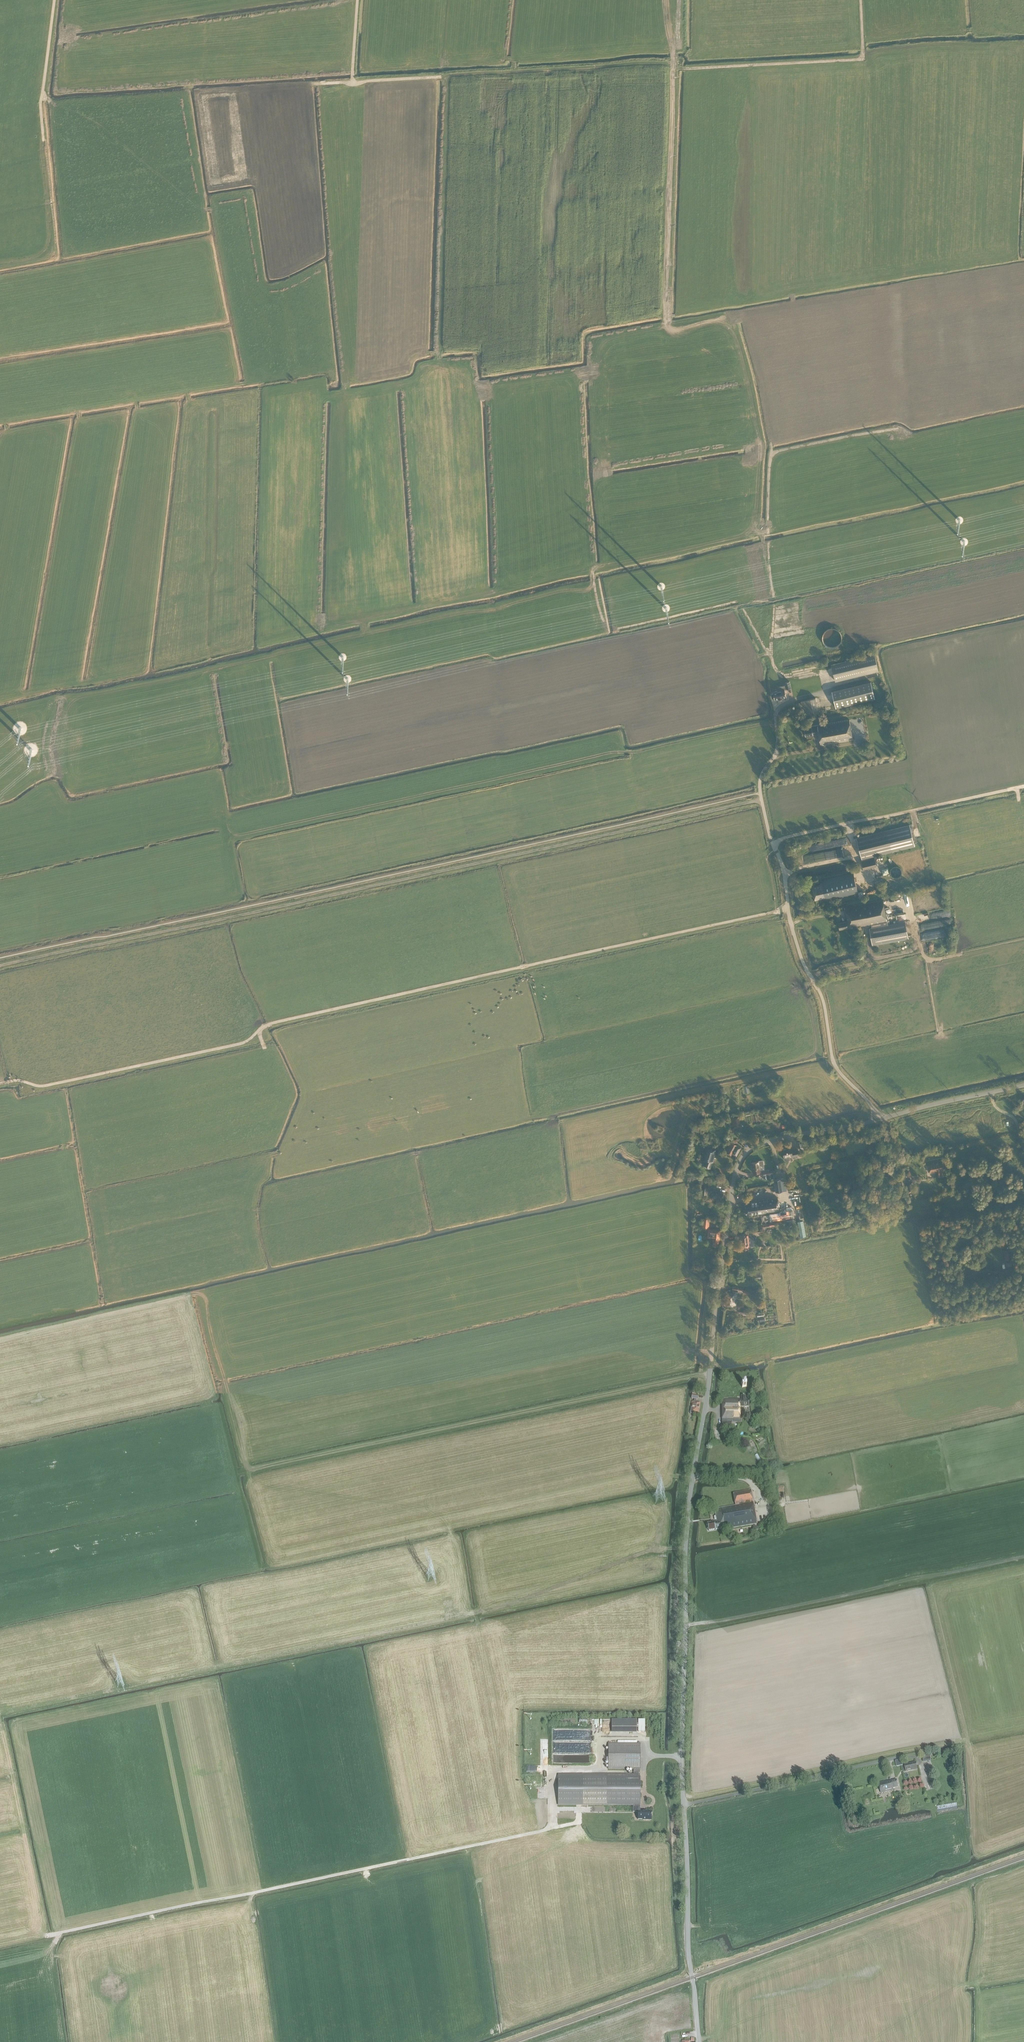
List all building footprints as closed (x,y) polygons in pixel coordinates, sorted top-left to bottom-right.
[(823,641),(837,643),(840,630),(825,627),(823,641)] [(879,671),(875,653),(831,664),(836,681),(867,674),(868,677),(878,675),(877,671),(879,671)] [(791,688),(790,681),(786,682),(786,685),(779,686),(780,690),(773,691),(773,692),(772,693),(772,694),(772,696),(773,697),(774,697),(774,699),(778,698),(778,699),(782,698),(782,697),(786,697),(785,689),(787,689),(791,688)] [(871,682),(864,683),(832,691),(836,707),(868,699),(875,698),(871,682)] [(819,712),(816,697),(801,701),(804,716),(819,712)] [(821,745),(853,740),(849,719),(812,725),(812,727),(804,728),(806,736),(813,735),(813,734),(819,733),(821,745)] [(862,859),(915,846),(910,824),(857,837),(862,859)] [(877,866),(875,857),(861,860),(864,869),(877,866)] [(902,873),(902,871),(902,870),(902,869),(901,868),(900,867),(898,866),(897,866),(896,866),(895,866),(894,866),(893,867),(892,867),(892,868),(891,869),(891,870),(891,871),(891,872),(891,873),(892,875),(894,876),(895,877),(896,877),(897,877),(898,876),(899,876),(900,875),(901,874),(902,873)] [(858,892),(853,873),(821,880),(822,883),(820,883),(820,884),(813,886),(816,899),(825,897),(826,898),(829,897),(829,899),(858,892)] [(842,921),(838,922),(840,929),(848,927),(853,926),(853,927),(864,925),(868,924),(870,924),(871,924),(872,927),(871,927),(869,928),(873,945),(908,938),(905,921),(888,924),(883,899),(883,900),(844,907),(845,910),(847,921),(842,921)] [(946,936),(940,937),(941,941),(937,941),(939,950),(936,951),(936,954),(947,953),(947,947),(948,947),(946,936)] [(741,1126),(739,1116),(731,1117),(732,1123),(734,1123),(735,1128),(741,1126)] [(711,1132),(722,1131),(722,1126),(719,1126),(719,1120),(710,1121),(711,1132)] [(741,1147),(730,1142),(725,1152),(731,1155),(732,1153),(736,1156),(741,1147)] [(717,1149),(705,1145),(700,1159),(704,1160),(703,1165),(710,1167),(712,1161),(713,1162),(714,1157),(715,1158),(717,1149)] [(790,1147),(782,1149),(783,1156),(784,1156),(784,1157),(784,1158),(784,1159),(785,1160),(786,1160),(788,1160),(789,1159),(789,1157),(789,1155),(791,1154),(791,1156),(799,1154),(798,1149),(791,1151),(790,1147)] [(758,1161),(751,1162),(753,1172),(760,1171),(760,1170),(764,1169),(762,1161),(762,1160),(758,1160),(758,1161)] [(945,1168),(944,1162),(939,1162),(928,1164),(930,1172),(937,1171),(938,1176),(945,1175),(944,1168),(945,1168)] [(777,1179),(773,1180),(775,1192),(779,1191),(787,1190),(785,1178),(777,1179)] [(915,1190),(913,1182),(907,1184),(909,1192),(915,1190)] [(710,1186),(705,1186),(704,1194),(711,1194),(710,1198),(716,1198),(716,1197),(722,1198),(723,1192),(718,1192),(719,1191),(711,1190),(710,1190),(711,1186),(710,1186)] [(780,1210),(777,1197),(748,1201),(748,1203),(745,1204),(746,1215),(757,1213),(758,1216),(761,1215),(763,1215),(769,1214),(769,1212),(780,1210)] [(769,1214),(770,1221),(794,1217),(792,1209),(785,1210),(785,1209),(780,1210),(769,1212),(769,1214)] [(710,1218),(703,1217),(702,1227),(709,1227),(710,1218)] [(803,1220),(797,1221),(800,1237),(806,1236),(803,1220)] [(764,1226),(764,1224),(758,1225),(758,1227),(752,1228),(753,1234),(764,1232),(764,1231),(766,1231),(765,1226),(764,1226)] [(720,1229),(708,1228),(707,1237),(712,1238),(712,1240),(713,1240),(712,1245),(717,1245),(718,1240),(719,1240),(720,1229)] [(750,1234),(739,1234),(740,1239),(741,1239),(742,1243),(743,1243),(743,1248),(749,1247),(749,1246),(754,1245),(754,1238),(750,1234)] [(1005,1260),(1013,1259),(1013,1249),(1004,1250),(1005,1260)] [(1016,1267),(999,1269),(1000,1278),(1017,1275),(1016,1267)] [(970,1279),(978,1278),(977,1268),(969,1269),(970,1279)] [(737,1290),(733,1289),(732,1293),(727,1292),(726,1305),(732,1305),(732,1307),(733,1307),(735,1308),(736,1307),(736,1306),(735,1305),(737,1290)] [(698,1395),(692,1394),(691,1398),(694,1399),(694,1402),(691,1401),(690,1414),(694,1414),(694,1412),(699,1412),(700,1403),(695,1402),(696,1399),(698,1399),(698,1395)] [(745,1400),(745,1395),(741,1395),(741,1400),(739,1400),(739,1399),(722,1399),(722,1428),(731,1428),(731,1423),(740,1422),(739,1406),(749,1406),(749,1400),(745,1400)] [(757,1524),(751,1489),(733,1492),(735,1505),(714,1509),(717,1522),(707,1523),(708,1530),(720,1528),(720,1530),(757,1524)] [(637,1722),(612,1721),(612,1731),(637,1732),(637,1722)] [(638,1819),(643,1819),(643,1820),(651,1820),(651,1816),(652,1816),(652,1811),(640,1811),(640,1805),(640,1777),(640,1769),(640,1744),(608,1743),(608,1769),(633,1769),(633,1777),(558,1776),(557,1805),(632,1805),(633,1812),(638,1812),(638,1819)] [(917,1769),(916,1762),(904,1764),(905,1772),(917,1769)] [(898,1786),(896,1780),(884,1783),(884,1782),(879,1783),(881,1793),(893,1791),(892,1787),(898,1786)] [(671,2041),(674,2041),(674,2038),(680,2038),(680,2033),(671,2033),(671,2041)]
